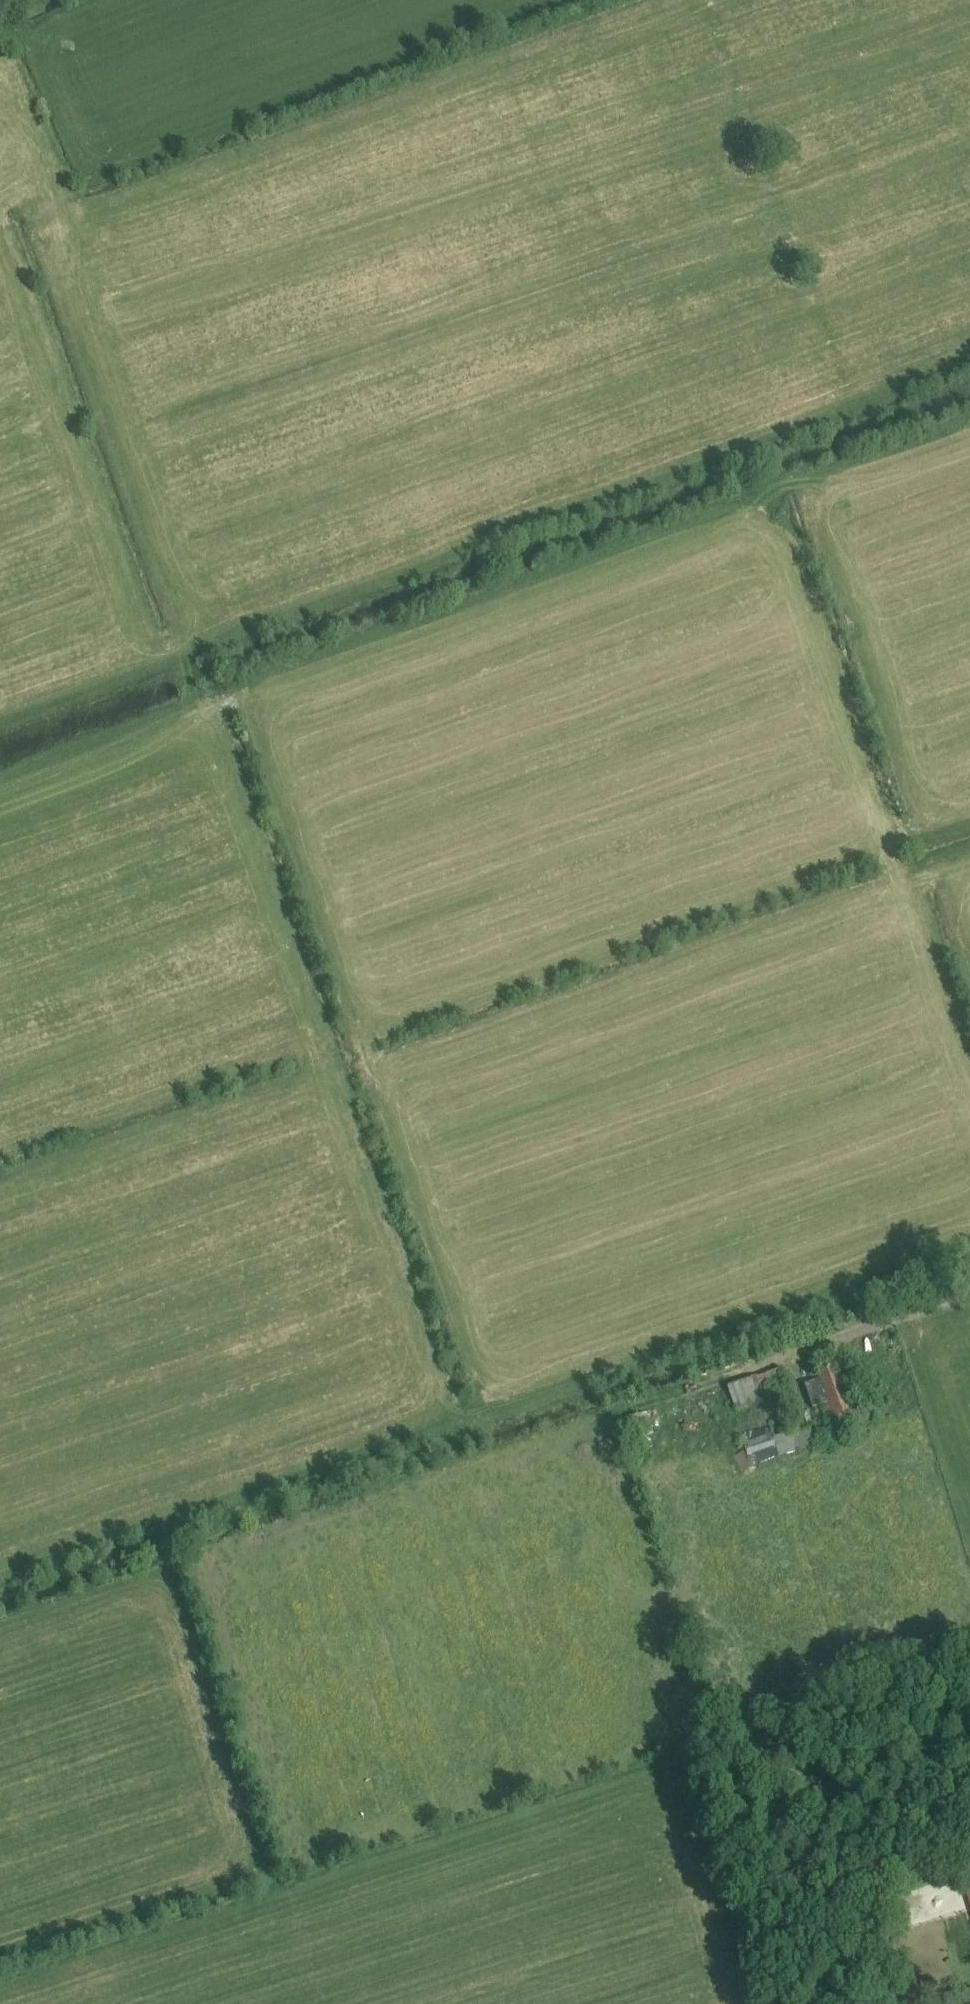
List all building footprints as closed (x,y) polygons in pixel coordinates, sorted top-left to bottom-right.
[(832,1432),(860,1422),(848,1388),(844,1389),(836,1368),(819,1375),(821,1381),(806,1386),(814,1409),(823,1406),(832,1432)] [(759,1405),(763,1417),(774,1413),(776,1419),(796,1413),(781,1369),(727,1388),(735,1413),(759,1405)] [(769,1423),(770,1428),(740,1437),(749,1467),(750,1466),(811,1448),(801,1414),(769,1423)] [(962,1881),(969,1908),(969,1878),(962,1881)]
